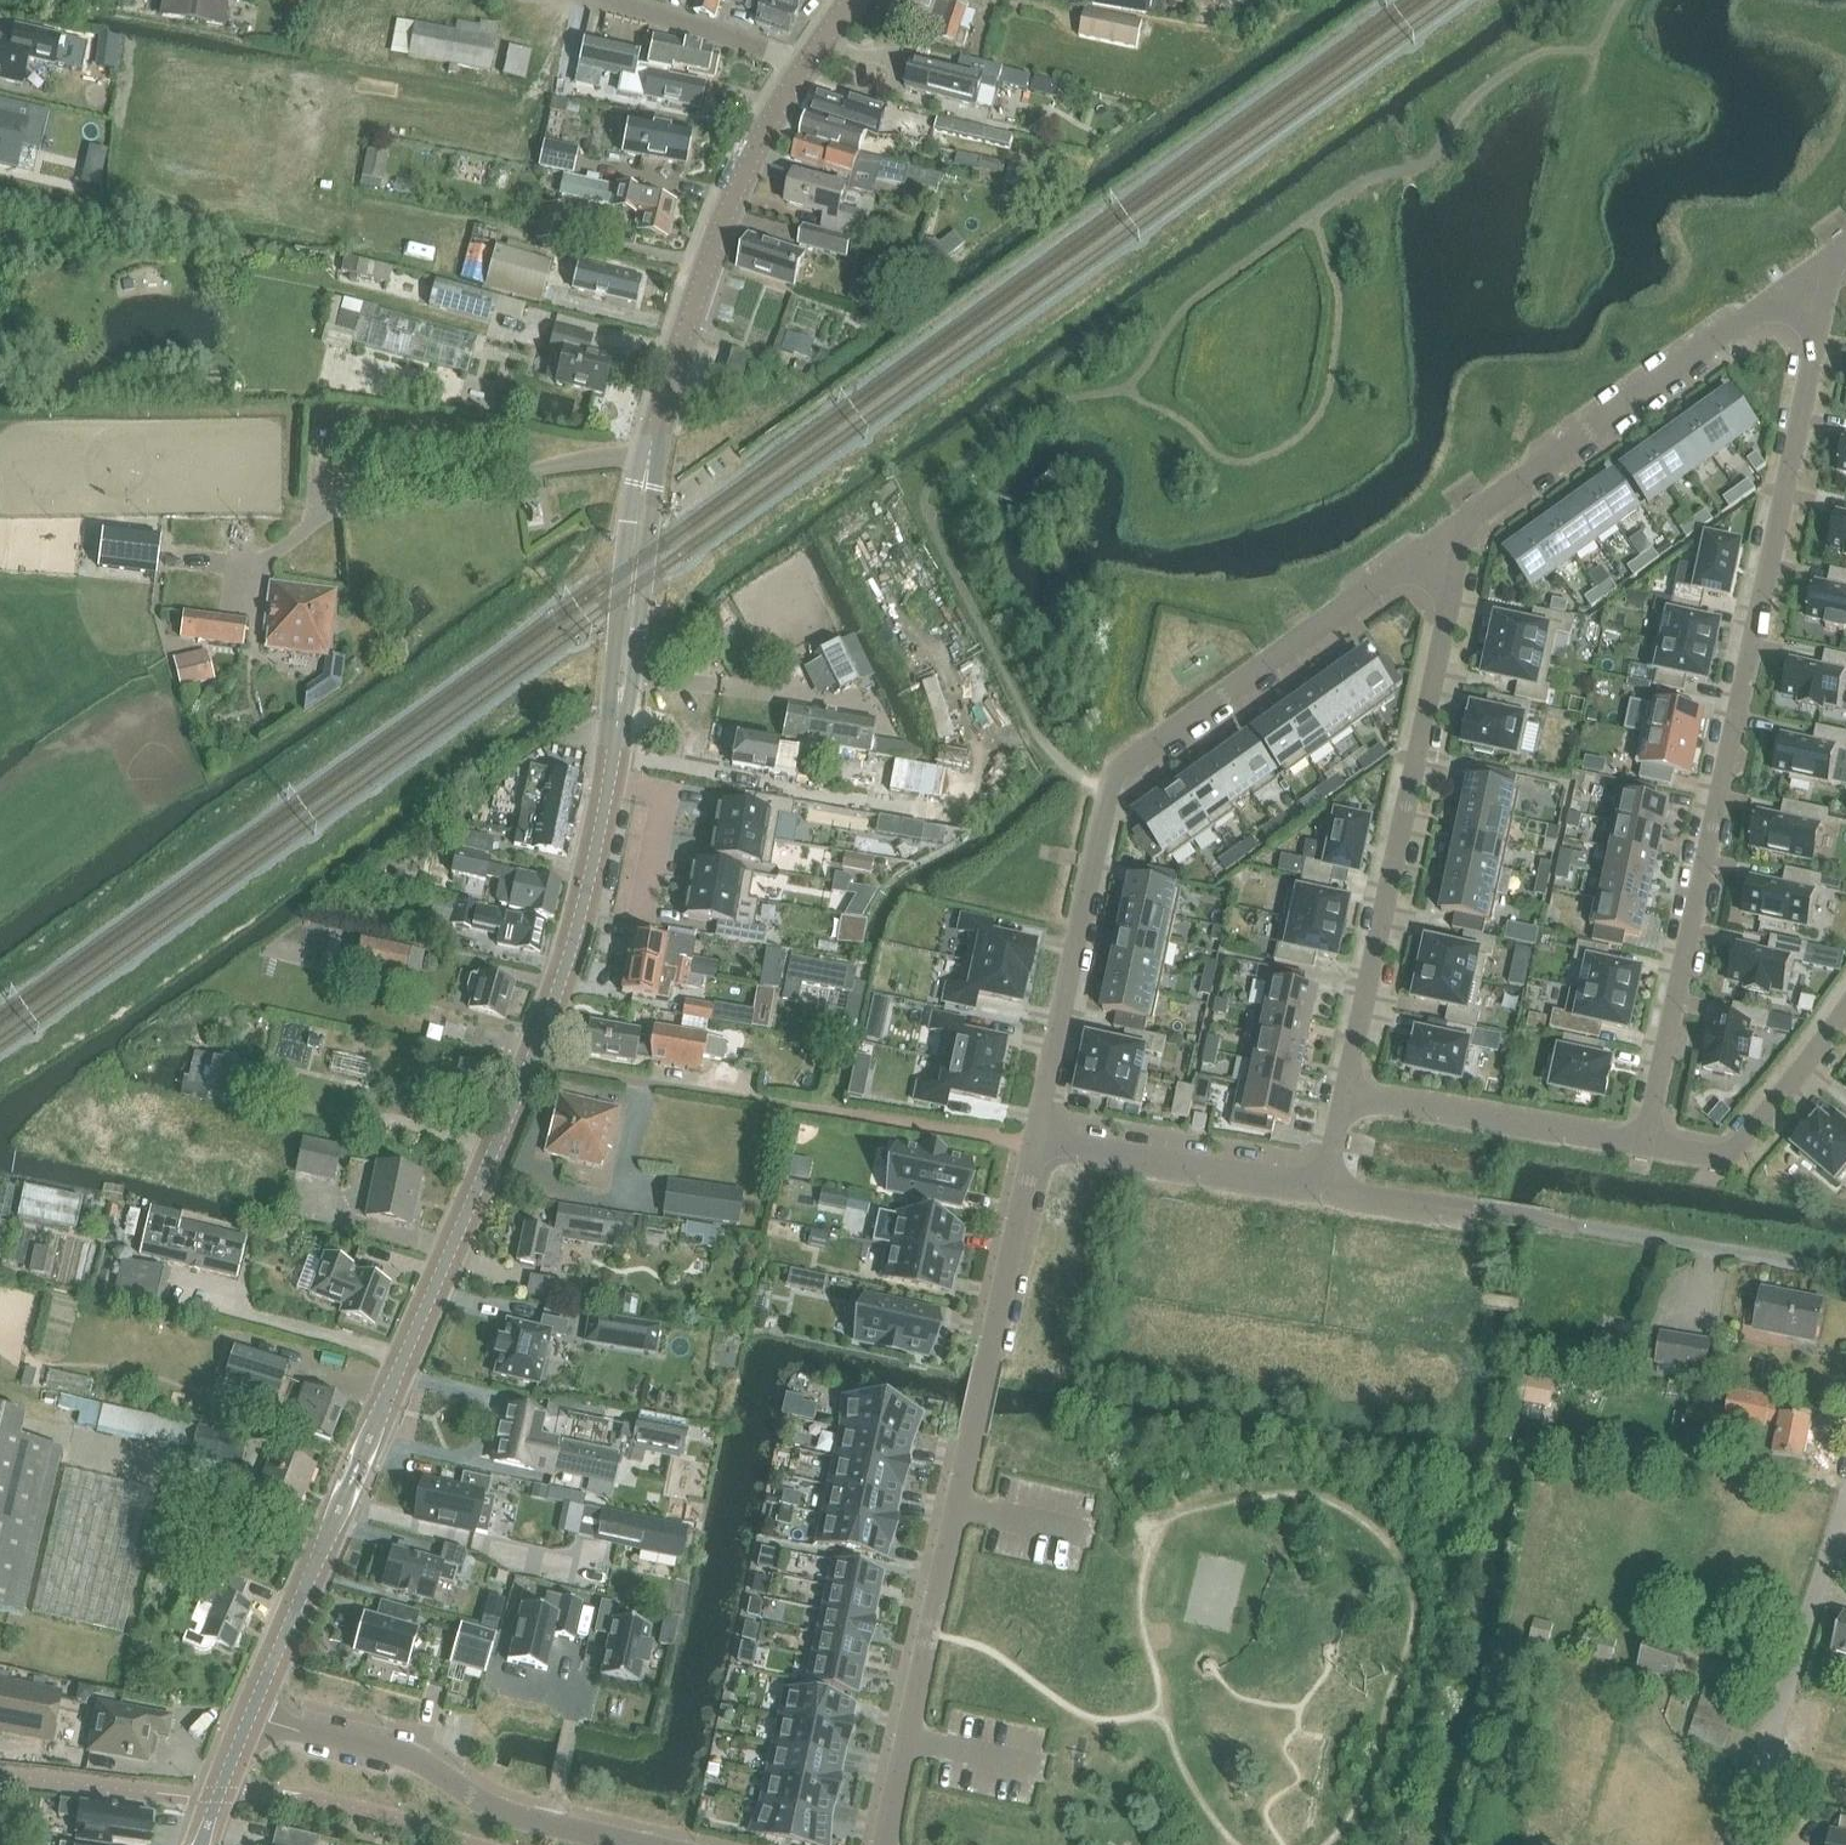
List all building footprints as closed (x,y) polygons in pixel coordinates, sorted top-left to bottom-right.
[(166,20),(234,30),(239,0),(170,0),(166,20)] [(695,12),(716,19),(721,0),(698,0),(695,12)] [(802,0),(730,0),(748,7),(747,10),(761,15),(757,26),(790,37),(802,0)] [(975,17),(967,15),(968,10),(951,6),(938,1),(939,0),(896,0),(887,29),(926,41),(928,35),(941,39),(964,48),(975,17)] [(1093,6),(1150,16),(1153,0),(1094,0),(1093,6)] [(1137,50),(1140,36),(1143,22),(1086,10),(1080,38),(1137,50)] [(496,39),(498,24),(481,21),(480,26),(457,22),(455,31),(414,23),(414,25),(398,22),(393,54),(450,65),(448,74),(457,75),(459,67),(490,73),(497,39),(496,39)] [(0,38),(0,82),(28,89),(34,62),(58,66),(64,37),(18,26),(15,41),(0,38)] [(99,35),(98,47),(119,50),(120,39),(120,37),(99,35)] [(651,50),(648,67),(669,71),(672,71),(673,66),(688,69),(688,73),(713,78),(718,53),(711,52),(712,49),(676,42),(654,37),(651,50)] [(580,55),(638,65),(641,50),(585,39),(584,38),(580,55)] [(525,81),(532,51),(509,47),(502,77),(525,81)] [(634,80),(638,65),(580,55),(578,69),(634,80)] [(907,67),(904,79),(908,84),(906,89),(952,101),(979,108),(984,89),(999,93),(1001,83),(1026,90),(1030,76),(959,56),(955,71),(914,60),(913,65),(907,67)] [(668,77),(669,72),(648,67),(642,97),(699,109),(704,85),(668,77)] [(1059,99),(1063,86),(1036,78),(1032,92),(1059,99)] [(809,113),(857,129),(864,108),(817,92),(809,113)] [(553,99),(551,111),(565,114),(567,102),(553,99)] [(17,169),(22,145),(40,150),(46,125),(49,113),(2,102),(0,110),(0,165),(17,169)] [(868,133),(857,129),(809,113),(801,137),(861,157),(865,143),(868,133)] [(621,131),(620,142),(620,146),(624,150),(623,154),(685,165),(691,133),(629,122),(628,124),(624,127),(621,131)] [(894,185),(905,188),(909,168),(861,157),(801,137),(793,158),(850,178),(848,189),(873,196),(877,181),(894,185)] [(543,143),(538,168),(572,174),(576,154),(558,151),(559,146),(543,143)] [(91,147),(82,185),(99,189),(107,151),(91,147)] [(367,150),(364,166),(384,170),(387,155),(367,150)] [(984,160),(982,168),(1005,174),(1007,166),(984,160)] [(906,183),(938,191),(941,176),(909,170),(909,172),(906,183)] [(792,189),(788,204),(825,215),(821,229),(858,239),(864,218),(843,213),(849,190),(796,175),(792,189)] [(562,177),(558,194),(612,206),(620,208),(629,210),(630,209),(638,211),(635,225),(638,228),(637,231),(652,234),(667,238),(676,203),(661,199),(647,196),(648,192),(634,188),(625,187),(617,185),(616,188),(562,177)] [(322,183),(321,189),(331,191),(332,185),(322,183)] [(460,280),(485,287),(485,288),(540,305),(552,261),(531,255),(533,248),(508,241),(506,248),(496,245),(499,232),(474,226),(460,280)] [(847,258),(852,241),(805,227),(800,245),(847,258)] [(795,287),(806,255),(750,237),(740,269),(795,287)] [(930,240),(926,255),(947,261),(954,256),(945,244),(930,240)] [(388,284),(391,269),(344,258),(341,273),(388,284)] [(607,270),(579,263),(573,289),(635,304),(641,278),(623,274),(624,267),(609,264),(607,270)] [(490,324),(497,298),(435,281),(428,307),(490,324)] [(352,344),(466,375),(476,335),(339,298),(339,299),(331,328),(355,335),(352,344)] [(555,327),(549,350),(562,354),(555,384),(603,396),(607,378),(612,357),(594,353),(594,355),(587,353),(591,336),(555,327)] [(798,337),(791,356),(805,361),(812,343),(798,337)] [(749,358),(732,352),(722,378),(739,385),(749,358)] [(1710,406),(1735,442),(1757,427),(1732,391),(1710,406)] [(1689,422),(1714,458),(1735,442),(1710,406),(1689,422)] [(1667,437),(1693,473),(1714,458),(1689,422),(1667,437)] [(1693,473),(1667,437),(1646,453),(1671,488),(1693,473)] [(1649,505),(1671,488),(1646,453),(1623,469),(1649,505)] [(1766,466),(1757,453),(1747,460),(1756,473),(1766,466)] [(1593,491),(1618,527),(1640,511),(1614,475),(1593,491)] [(1736,489),(1743,499),(1756,490),(1749,480),(1736,489)] [(1743,499),(1736,489),(1723,499),(1730,509),(1743,499)] [(1572,506),(1597,542),(1618,527),(1593,491),(1572,506)] [(1597,542),(1572,506),(1550,521),(1576,557),(1597,542)] [(1706,511),(1693,520),(1700,530),(1713,521),(1706,511)] [(1838,514),(1836,524),(1835,524),(1832,539),(1830,549),(1845,553),(1845,515),(1838,514)] [(1700,530),(1693,520),(1681,529),(1688,539),(1700,530)] [(1528,537),(1553,573),(1576,557),(1550,521),(1528,537)] [(103,529),(98,568),(156,575),(160,536),(103,529)] [(1532,589),(1553,573),(1528,537),(1506,553),(1532,589)] [(1703,607),(1706,592),(1728,597),(1732,578),(1733,578),(1736,565),(1735,565),(1739,546),(1708,540),(1698,588),(1676,584),(1673,600),(1703,607)] [(1653,549),(1640,558),(1647,568),(1660,559),(1653,549)] [(1647,568),(1640,558),(1627,567),(1635,577),(1647,568)] [(1598,589),(1605,599),(1618,590),(1611,580),(1598,589)] [(327,656),(334,601),(336,592),(270,583),(263,633),(267,632),(265,648),(327,656)] [(1828,586),(1816,583),(1814,592),(1813,592),(1809,610),(1810,610),(1808,619),(1827,623),(1826,628),(1845,632),(1845,628),(1845,590),(1828,586)] [(1605,599),(1598,589),(1585,598),(1592,608),(1605,599)] [(1551,611),(1566,614),(1568,602),(1553,599),(1551,611)] [(1714,654),(1716,646),(1715,646),(1720,626),(1700,621),(1703,607),(1673,601),(1673,600),(1672,603),(1671,609),(1670,615),(1660,613),(1654,641),(1714,654)] [(1551,660),(1557,633),(1571,637),(1575,620),(1535,611),(1532,626),(1498,619),(1492,647),(1551,660)] [(243,647),(246,620),(183,613),(180,639),(194,641),(243,647)] [(1684,693),(1688,678),(1708,682),(1712,662),(1713,662),(1714,654),(1654,641),(1648,670),(1658,672),(1654,686),(1684,693)] [(842,642),(815,656),(818,662),(831,689),(834,695),(862,682),(842,642)] [(1492,647),(1485,676),(1520,683),(1516,698),(1546,705),(1550,688),(1545,687),(1551,660),(1492,647)] [(180,688),(214,680),(207,650),(198,652),(187,655),(173,659),(180,688)] [(1785,687),(1786,687),(1784,697),(1800,701),(1799,706),(1823,711),(1824,706),(1841,709),(1845,685),(1845,657),(1826,653),(1823,668),(1791,662),(1789,672),(1785,687)] [(1365,655),(1342,671),(1373,714),(1395,698),(1391,692),(1403,683),(1385,658),(1373,667),(1365,655)] [(1342,671),(1321,686),(1352,729),(1373,714),(1342,671)] [(342,687),(324,677),(307,689),(305,711),(342,687)] [(1321,686),(1300,702),(1330,744),(1352,729),(1321,686)] [(1650,705),(1643,735),(1696,746),(1702,717),(1686,713),(1690,699),(1660,693),(1657,707),(1650,705)] [(1495,751),(1520,756),(1531,706),(1490,697),(1486,712),(1474,709),(1471,721),(1468,721),(1463,744),(1476,747),(1475,751),(1494,755),(1495,751)] [(1300,702),(1278,717),(1309,760),(1330,744),(1300,702)] [(783,738),(869,753),(874,722),(789,707),(783,738)] [(1278,717),(1256,733),(1287,776),(1309,760),(1278,717)] [(1817,728),(1814,743),(1783,737),(1780,749),(1779,749),(1779,750),(1780,750),(1778,759),(1777,759),(1777,760),(1778,760),(1775,772),(1792,776),(1791,781),(1814,786),(1816,781),(1832,784),(1839,750),(1845,752),(1845,734),(1817,728)] [(737,737),(732,740),(731,750),(734,754),(732,766),(793,777),(795,764),(775,760),(778,742),(738,735),(737,737)] [(1696,746),(1643,735),(1637,765),(1644,766),(1641,780),(1671,787),(1674,773),(1690,776),(1696,746)] [(1248,739),(1225,755),(1256,798),(1278,782),(1248,739)] [(1381,745),(1370,754),(1377,763),(1388,755),(1381,745)] [(1370,754),(1358,762),(1365,772),(1377,763),(1370,754)] [(1256,798),(1225,755),(1204,770),(1235,813),(1236,812),(1232,807),(1251,793),(1255,799),(1256,798)] [(938,768),(934,795),(956,799),(960,772),(938,768)] [(530,769),(514,847),(566,857),(583,780),(530,769)] [(1204,770),(1183,786),(1213,828),(1235,813),(1204,770)] [(1514,819),(1520,792),(1514,791),(1517,777),(1487,770),(1484,784),(1470,781),(1464,808),(1514,819)] [(1339,776),(1327,784),(1334,794),(1346,786),(1339,776)] [(1657,789),(1627,783),(1624,797),(1619,795),(1613,822),(1663,833),(1668,806),(1654,803),(1657,789)] [(1327,784),(1315,793),(1322,803),(1334,794),(1327,784)] [(1160,797),(1159,798),(1192,844),(1193,843),(1212,829),(1213,828),(1183,786),(1162,800),(1160,797)] [(718,804),(714,831),(775,841),(779,816),(792,818),(794,802),(755,796),(752,810),(718,804)] [(1192,844),(1159,798),(1137,814),(1148,829),(1136,837),(1154,862),(1166,854),(1170,860),(1192,844)] [(1794,805),(1790,820),(1781,818),(1759,813),(1757,822),(1756,822),(1752,840),(1753,840),(1751,849),(1813,862),(1820,828),(1825,829),(1828,812),(1794,805)] [(1464,808),(1459,834),(1509,845),(1514,819),(1464,808)] [(1582,816),(1570,813),(1567,828),(1579,830),(1582,816)] [(1286,814),(1274,823),(1281,832),(1293,824),(1286,814)] [(1335,832),(1328,831),(1324,849),(1331,851),(1328,865),(1307,860),(1303,877),(1333,883),(1336,869),(1359,873),(1363,855),(1366,842),(1365,842),(1369,823),(1338,816),(1335,832)] [(1657,859),(1663,833),(1613,822),(1607,848),(1657,859)] [(903,823),(901,838),(920,842),(922,827),(903,823)] [(1274,823),(1262,831),(1269,841),(1281,832),(1274,823)] [(1550,827),(1547,841),(1556,843),(1559,829),(1550,827)] [(775,841),(714,831),(709,858),(770,868),(775,841)] [(491,855),(494,840),(466,834),(463,849),(491,855)] [(1459,834),(1453,860),(1503,870),(1509,845),(1459,834)] [(1243,845),(1231,853),(1238,863),(1251,855),(1243,845)] [(1652,884),(1657,859),(1607,848),(1602,874),(1652,884)] [(1562,850),(1559,865),(1571,867),(1574,853),(1562,850)] [(509,873),(509,871),(489,866),(490,860),(456,852),(452,874),(485,881),(486,876),(504,880),(499,883),(496,899),(499,904),(509,906),(509,908),(553,918),(561,883),(517,873),(516,874),(509,873)] [(1231,853),(1219,862),(1226,871),(1238,863),(1231,853)] [(872,860),(862,859),(860,871),(870,872),(872,860)] [(1453,860),(1448,885),(1498,896),(1503,870),(1453,860)] [(1542,861),(1539,878),(1548,880),(1552,864),(1542,861)] [(753,874),(692,863),(687,890),(749,901),(749,900),(753,874)] [(1571,867),(1559,865),(1556,879),(1568,881),(1571,867)] [(1176,918),(1182,891),(1176,890),(1179,876),(1149,869),(1146,883),(1132,880),(1126,907),(1176,918)] [(1819,893),(1818,893),(1821,878),(1787,870),(1784,886),(1752,879),(1750,891),(1749,891),(1749,892),(1750,892),(1747,902),(1747,901),(1746,903),(1747,903),(1744,915),(1761,918),(1760,923),(1784,928),(1785,923),(1811,929),(1819,893)] [(849,876),(835,874),(833,883),(848,886),(849,876)] [(1646,910),(1652,884),(1602,874),(1596,899),(1646,910)] [(1300,892),(1291,890),(1284,918),(1344,931),(1346,923),(1345,923),(1350,902),(1330,898),(1333,883),(1303,877),(1300,892)] [(1548,880),(1539,878),(1535,895),(1545,897),(1548,880)] [(846,895),(848,886),(833,883),(831,893),(846,895)] [(1448,885),(1442,912),(1456,915),(1453,930),(1483,936),(1486,922),(1492,923),(1498,896),(1448,885)] [(749,901),(687,890),(682,917),(717,923),(714,937),(764,946),(766,930),(754,928),(758,901),(749,900),(749,901)] [(1623,948),(1626,934),(1640,937),(1646,910),(1596,899),(1591,927),(1596,928),(1593,942),(1623,948)] [(497,946),(539,955),(546,923),(477,909),(477,907),(463,904),(463,907),(445,903),(440,925),(459,928),(458,929),(478,933),(479,929),(500,934),(497,946)] [(1176,918),(1126,907),(1120,933),(1170,944),(1176,918)] [(1025,976),(1026,976),(1033,946),(989,937),(992,923),(993,922),(962,915),(958,932),(971,935),(966,962),(1025,975),(1025,976)] [(1344,931),(1284,918),(1275,961),(1315,970),(1318,955),(1338,959),(1342,939),(1344,931)] [(1216,927),(1213,941),(1222,943),(1225,929),(1216,927)] [(1170,944),(1120,933),(1115,959),(1165,969),(1170,944)] [(1492,958),(1496,941),(1466,934),(1462,950),(1428,942),(1427,948),(1426,948),(1426,950),(1426,951),(1424,964),(1423,964),(1423,966),(1422,971),(1472,982),(1472,980),(1482,982),(1487,957),(1492,958)] [(627,965),(689,975),(706,978),(716,980),(718,964),(692,959),(695,940),(667,936),(666,941),(632,935),(627,965)] [(410,948),(411,946),(362,936),(355,970),(404,980),(404,978),(417,981),(423,951),(410,948)] [(785,937),(784,945),(792,947),(793,939),(785,937)] [(1803,963),(1807,946),(1772,938),(1769,954),(1737,947),(1735,957),(1731,972),(1732,972),(1730,983),(1746,986),(1745,991),(1769,996),(1770,991),(1787,995),(1794,961),(1803,963)] [(1609,950),(1579,944),(1576,961),(1590,964),(1584,990),(1584,991),(1634,1001),(1640,973),(1606,965),(1609,950)] [(790,970),(787,981),(850,993),(854,971),(797,959),(795,971),(790,970)] [(1165,969),(1115,959),(1109,984),(1159,995),(1165,969)] [(1208,961),(1205,978),(1214,980),(1218,963),(1208,961)] [(1019,1003),(1025,976),(1025,975),(966,962),(960,989),(947,986),(943,1003),(974,1009),(974,1008),(977,994),(1019,1003)] [(706,978),(689,975),(627,965),(622,994),(656,1000),(658,984),(687,989),(687,986),(709,989),(710,983),(706,982),(706,978)] [(1312,1020),(1318,993),(1304,990),(1307,976),(1277,969),(1274,984),(1268,982),(1262,1009),(1312,1020)] [(1472,982),(1422,971),(1416,999),(1450,1007),(1447,1022),(1477,1028),(1480,1011),(1476,1010),(1482,982),(1472,980),(1472,982)] [(514,985),(479,975),(478,977),(474,976),(470,978),(467,990),(468,993),(473,995),(469,1010),(504,1020),(514,985)] [(1205,978),(1201,994),(1210,996),(1214,980),(1205,978)] [(1145,1035),(1148,1021),(1153,1022),(1159,995),(1109,984),(1104,1011),(1118,1014),(1115,1029),(1124,1030),(1127,1031),(1145,1035)] [(1551,1029),(1590,1038),(1594,1022),(1628,1030),(1634,1001),(1584,991),(1584,990),(1572,987),(1566,1015),(1555,1012),(1551,1029)] [(889,1000),(873,997),(870,1010),(886,1013),(889,1000)] [(1217,1000),(1214,1014),(1226,1016),(1229,1002),(1217,1000)] [(713,1008),(685,1003),(682,1018),(710,1022),(713,1008)] [(1766,1030),(1769,1013),(1735,1006),(1731,1021),(1715,1017),(1712,1029),(1706,1058),(1704,1070),(1739,1077),(1743,1061),(1748,1062),(1753,1038),(1748,1037),(1750,1027),(1766,1030)] [(1262,1009),(1257,1035),(1307,1046),(1312,1020),(1262,1009)] [(943,1033),(937,1060),(996,1073),(997,1072),(1003,1044),(961,1035),(964,1022),(964,1020),(933,1014),(929,1031),(943,1033)] [(1461,1080),(1468,1046),(1472,1047),(1473,1047),(1476,1030),(1446,1024),(1444,1035),(1443,1039),(1419,1034),(1416,1046),(1413,1046),(1413,1048),(1412,1051),(1411,1052),(1412,1052),(1410,1062),(1409,1062),(1409,1063),(1410,1063),(1408,1069),(1461,1080)] [(591,1026),(586,1057),(634,1065),(635,1061),(652,1063),(652,1064),(700,1072),(703,1059),(722,1062),(727,1042),(654,1030),(649,1051),(637,1049),(639,1034),(591,1026)] [(1139,1077),(1144,1052),(1163,1056),(1166,1040),(1145,1035),(1127,1031),(1124,1046),(1090,1039),(1088,1045),(1087,1047),(1088,1047),(1085,1061),(1084,1061),(1084,1063),(1084,1065),(1139,1077)] [(1257,1035),(1251,1061),(1301,1071),(1307,1046),(1257,1035)] [(1209,1037),(1206,1051),(1218,1053),(1221,1039),(1209,1037)] [(1562,1052),(1561,1052),(1553,1088),(1606,1099),(1606,1097),(1610,1078),(1611,1076),(1608,1075),(1610,1063),(1602,1061),(1603,1057),(1605,1046),(1566,1037),(1563,1048),(1562,1052)] [(1206,1051),(1203,1065),(1215,1068),(1218,1053),(1206,1051)] [(205,1091),(255,1102),(262,1068),(213,1057),(213,1059),(194,1054),(187,1085),(206,1089),(205,1091)] [(998,1072),(997,1072),(996,1073),(937,1060),(931,1087),(918,1084),(914,1101),(945,1108),(946,1106),(948,1092),(992,1102),(998,1072)] [(1251,1061),(1246,1085),(1241,1084),(1240,1085),(1296,1097),(1301,1071),(1251,1061)] [(1148,1079),(1139,1077),(1084,1065),(1083,1069),(1082,1071),(1083,1071),(1080,1085),(1079,1085),(1079,1087),(1078,1093),(1142,1107),(1148,1079)] [(866,1085),(850,1081),(847,1096),(863,1099),(866,1085)] [(1296,1097),(1240,1085),(1234,1112),(1231,1126),(1273,1135),(1276,1121),(1290,1124),(1296,1097)] [(1195,1090),(1180,1086),(1173,1116),(1189,1120),(1193,1103),(1195,1090)] [(1195,1090),(1193,1103),(1204,1106),(1207,1091),(1196,1089),(1195,1090)] [(546,1153),(602,1167),(606,1148),(609,1149),(616,1123),(620,1108),(559,1094),(545,1153),(546,1154),(546,1153)] [(1839,1115),(1832,1123),(1829,1127),(1820,1119),(1812,1129),(1809,1127),(1808,1129),(1806,1131),(1805,1131),(1804,1132),(1805,1132),(1799,1140),(1798,1139),(1797,1140),(1798,1140),(1796,1143),(1794,1145),(1803,1153),(1801,1156),(1800,1157),(1815,1169),(1816,1169),(1818,1166),(1838,1182),(1838,1183),(1845,1174),(1845,1121),(1839,1115)] [(764,1135),(752,1134),(751,1146),(763,1147),(764,1135)] [(340,1149),(303,1142),(297,1173),(333,1180),(340,1149)] [(969,1162),(897,1146),(888,1191),(959,1207),(969,1162)] [(811,1166),(793,1164),(790,1181),(809,1183),(811,1166)] [(416,1223),(418,1211),(414,1209),(421,1174),(377,1165),(366,1217),(410,1226),(411,1224),(416,1223)] [(745,1192),(669,1180),(663,1217),(728,1227),(739,1229),(745,1192)] [(826,1205),(852,1211),(855,1197),(829,1191),(826,1205)] [(183,1215),(151,1207),(140,1256),(237,1279),(247,1239),(180,1223),(183,1215)] [(592,1212),(558,1207),(554,1232),(525,1225),(517,1262),(537,1266),(541,1267),(555,1270),(561,1240),(572,1242),(573,1234),(588,1236),(629,1242),(633,1219),(592,1212)] [(130,1210),(127,1225),(136,1228),(140,1212),(130,1210)] [(962,1230),(895,1216),(889,1247),(955,1261),(962,1230)] [(830,1235),(809,1232),(807,1251),(828,1253),(830,1235)] [(955,1261),(889,1247),(882,1277),(948,1292),(955,1261)] [(350,1274),(353,1266),(325,1255),(310,1294),(344,1307),(341,1314),(374,1326),(390,1285),(357,1273),(355,1277),(350,1274)] [(828,1278),(799,1271),(796,1283),(825,1290),(828,1278)] [(1770,1317),(1767,1333),(1815,1343),(1823,1302),(1763,1290),(1758,1315),(1770,1317)] [(937,1312),(865,1297),(856,1342),(927,1357),(937,1312)] [(591,1317),(587,1341),(637,1349),(641,1325),(591,1317)] [(498,1340),(494,1356),(499,1357),(495,1375),(497,1376),(538,1385),(539,1381),(544,1383),(548,1364),(543,1363),(550,1335),(564,1338),(567,1324),(543,1319),(540,1331),(509,1324),(509,1323),(507,1323),(503,1341),(498,1340)] [(1705,1371),(1710,1342),(1662,1335),(1657,1363),(1705,1371)] [(288,1364),(235,1347),(225,1377),(279,1394),(288,1364)] [(1544,1405),(1548,1383),(1530,1380),(1527,1402),(1544,1405)] [(346,1403),(305,1387),(289,1426),(331,1442),(346,1403)] [(1729,1393),(1723,1423),(1744,1427),(1740,1444),(1746,1453),(1758,1455),(1756,1467),(1785,1472),(1786,1471),(1785,1471),(1787,1460),(1804,1463),(1808,1444),(1812,1445),(1815,1429),(1811,1428),(1812,1423),(1782,1417),(1785,1403),(1729,1393)] [(102,1406),(68,1399),(48,1394),(46,1405),(66,1409),(89,1413),(87,1425),(98,1428),(102,1406)] [(908,1444),(909,1442),(911,1431),(913,1432),(920,1414),(844,1398),(844,1404),(848,1404),(842,1430),(908,1444)] [(815,1406),(794,1401),(791,1416),(812,1420),(815,1406)] [(559,1442),(540,1438),(545,1416),(506,1407),(501,1428),(499,1427),(496,1440),(499,1440),(494,1461),(532,1470),(533,1470),(543,1472),(543,1469),(552,1471),(552,1470),(614,1484),(621,1457),(619,1456),(619,1455),(561,1443),(561,1444),(559,1443),(559,1442)] [(22,1616),(60,1450),(20,1441),(26,1418),(11,1415),(0,1412),(0,1611),(22,1616)] [(640,1413),(633,1444),(681,1454),(687,1423),(640,1413)] [(188,1475),(213,1481),(217,1461),(240,1467),(247,1437),(199,1427),(188,1475)] [(908,1444),(842,1430),(836,1459),(902,1473),(908,1445),(908,1444)] [(299,1517),(311,1489),(312,1490),(320,1472),(279,1454),(259,1500),(299,1517)] [(902,1473),(836,1459),(830,1487),(896,1501),(902,1473)] [(155,1491),(69,1471),(36,1616),(120,1635),(155,1491)] [(459,1489),(424,1482),(416,1520),(487,1535),(495,1498),(488,1496),(492,1480),(463,1473),(459,1489)] [(896,1501),(830,1487),(824,1516),(890,1530),(896,1501)] [(784,1493),(781,1505),(796,1508),(799,1496),(784,1493)] [(778,1523),(790,1525),(793,1511),(781,1508),(778,1523)] [(687,1530),(602,1512),(596,1540),(681,1558),(687,1530)] [(817,1544),(884,1558),(890,1530),(824,1516),(817,1544)] [(401,1592),(401,1594),(412,1597),(413,1595),(432,1600),(438,1582),(453,1586),(457,1570),(461,1571),(466,1552),(448,1546),(442,1565),(393,1551),(383,1586),(401,1592)] [(773,1555),(761,1552),(758,1566),(770,1569),(773,1555)] [(875,1597),(881,1573),(834,1563),(828,1587),(875,1597)] [(204,1651),(208,1650),(212,1647),(215,1644),(232,1651),(251,1608),(240,1603),(248,1585),(212,1570),(204,1589),(212,1593),(207,1604),(200,1601),(182,1643),(195,1648),(199,1650),(204,1651)] [(768,1578),(756,1576),(753,1590),(765,1593),(768,1578)] [(828,1587),(823,1611),(870,1621),(875,1597),(828,1587)] [(520,1608),(522,1608),(508,1662),(506,1661),(506,1663),(545,1673),(546,1672),(544,1671),(553,1638),(573,1644),(574,1642),(572,1642),(581,1607),(583,1608),(583,1606),(547,1597),(546,1598),(548,1599),(544,1613),(521,1606),(520,1608)] [(763,1602),(751,1600),(748,1614),(760,1617),(763,1602)] [(406,1666),(416,1630),(414,1630),(418,1614),(386,1605),(381,1620),(365,1616),(355,1652),(406,1666)] [(620,1610),(604,1606),(596,1635),(611,1639),(600,1680),(636,1689),(641,1670),(646,1671),(651,1653),(646,1651),(651,1633),(616,1624),(620,1610)] [(823,1611),(818,1635),(865,1645),(870,1621),(823,1611)] [(1843,1614),(1832,1652),(1845,1657),(1845,1615),(1843,1614)] [(1532,1622),(1531,1642),(1549,1643),(1551,1623),(1532,1622)] [(758,1626),(746,1623),(743,1638),(755,1640),(758,1626)] [(495,1636),(462,1627),(455,1650),(469,1654),(465,1668),(484,1673),(495,1636)] [(818,1635),(813,1659),(860,1669),(865,1645),(818,1635)] [(1616,1642),(1595,1637),(1590,1660),(1610,1665),(1616,1642)] [(1640,1667),(1673,1677),(1682,1647),(1649,1638),(1640,1667)] [(753,1649),(741,1647),(738,1662),(750,1664),(753,1649)] [(813,1659),(808,1683),(855,1693),(860,1669),(813,1659)] [(0,1682),(0,1734),(52,1744),(61,1693),(0,1682)] [(846,1733),(852,1705),(786,1690),(780,1719),(846,1733)] [(169,1736),(173,1717),(156,1714),(156,1715),(99,1705),(91,1751),(147,1761),(148,1757),(151,1758),(156,1755),(159,1740),(156,1736),(152,1735),(152,1733),(169,1736)] [(780,1719),(774,1747),(840,1761),(846,1733),(780,1719)] [(774,1747),(768,1776),(834,1790),(840,1761),(774,1747)] [(768,1776),(762,1804),(828,1819),(828,1818),(831,1805),(834,1790),(768,1776)] [(148,1844),(153,1815),(61,1801),(59,1816),(78,1819),(76,1833),(79,1833),(77,1841),(106,1844),(111,1844),(112,1838),(148,1844)] [(756,1830),(752,1828),(750,1834),(803,1844),(827,1844),(827,1832),(826,1821),(828,1821),(828,1819),(762,1804),(756,1830)] [(320,1839),(278,1829),(274,1844),(319,1844),(320,1839)] [(1830,1831),(1828,1844),(1845,1844),(1845,1834),(1830,1831)]
